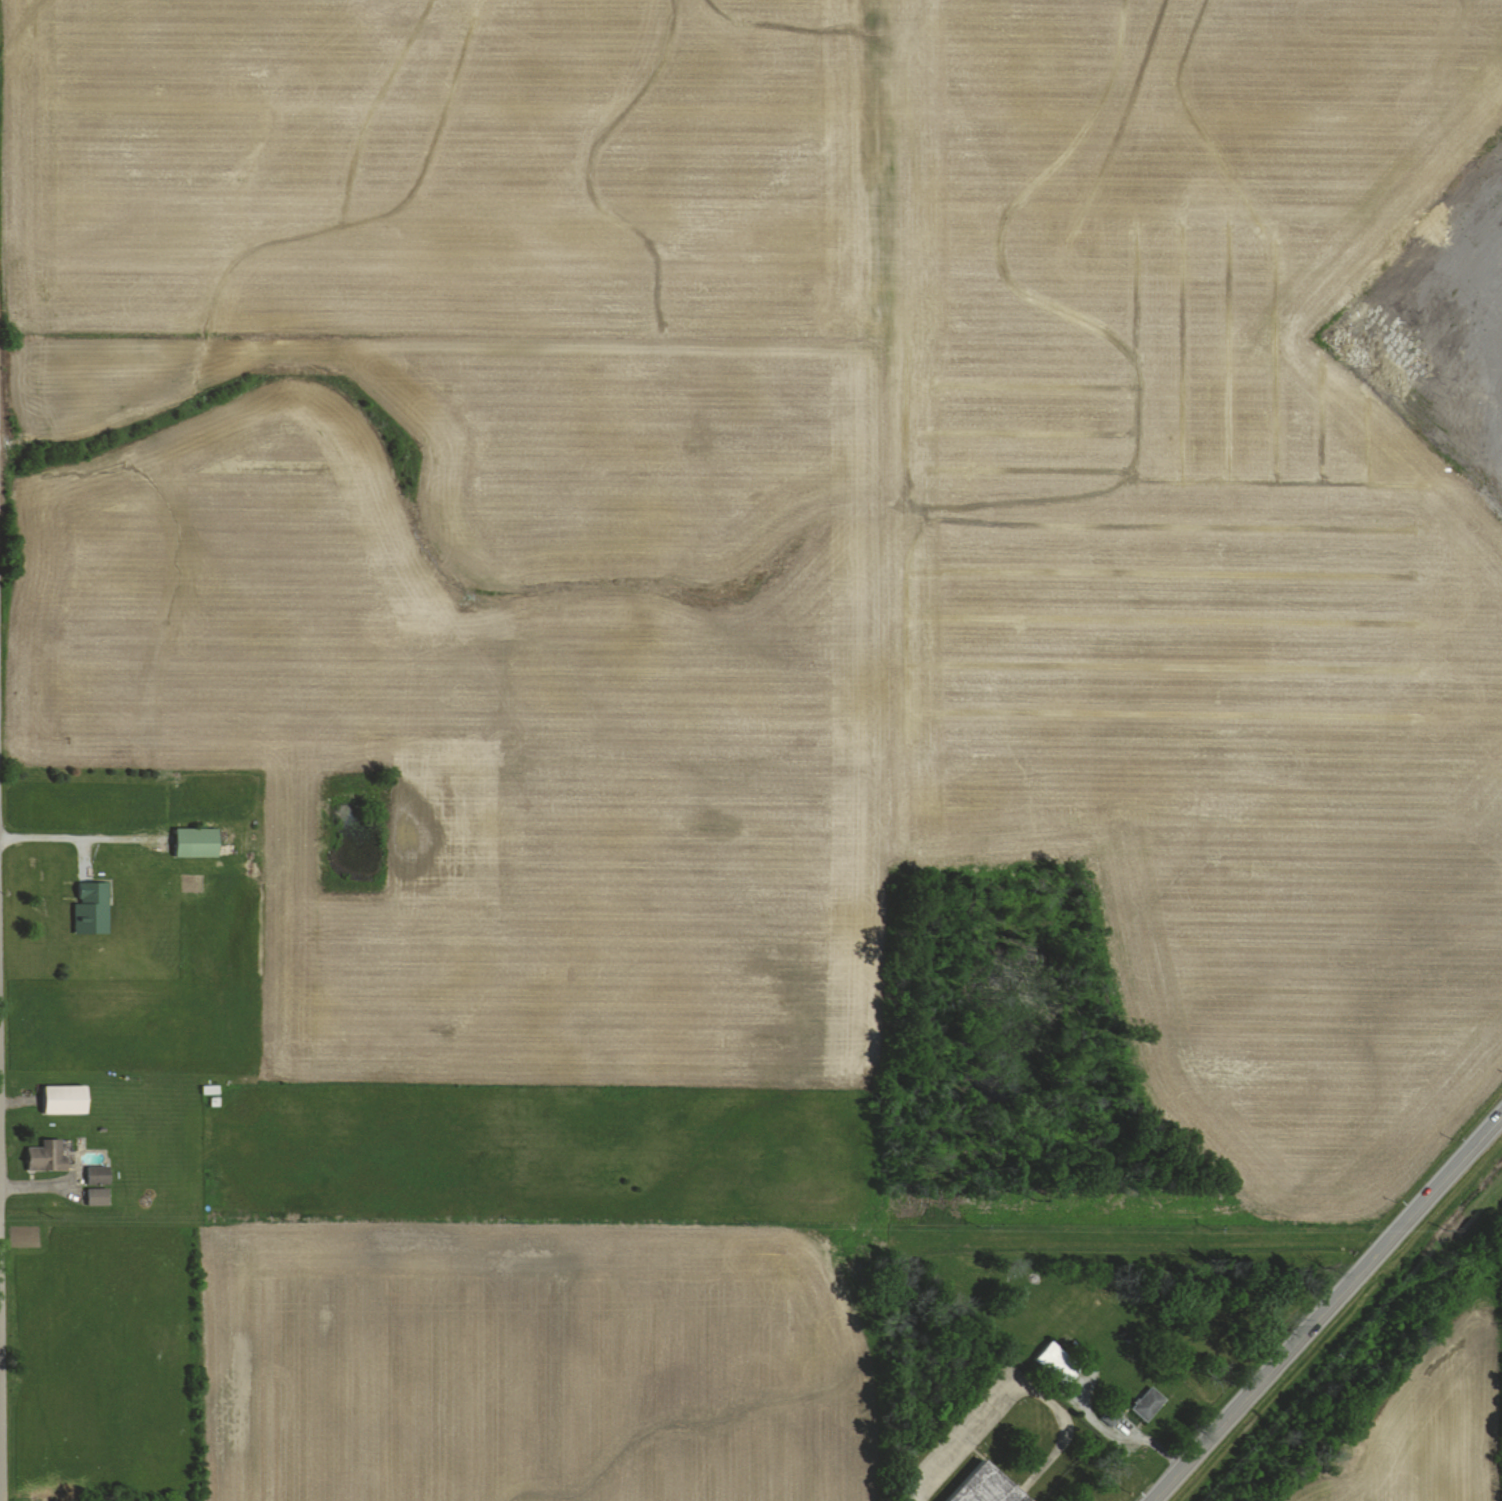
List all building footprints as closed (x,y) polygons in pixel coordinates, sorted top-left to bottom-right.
[(179,857),(223,856),(222,828),(179,828),(179,857)] [(111,933),(112,882),(83,881),(82,903),(77,903),(77,933),(111,933)] [(92,1085),(48,1086),(49,1114),(92,1113),(92,1085)] [(71,1170),(71,1153),(70,1153),(70,1139),(45,1139),(45,1146),(31,1147),(31,1171),(71,1170)] [(91,1185),(114,1185),(113,1166),(90,1166),(91,1185)] [(90,1205),(113,1205),(113,1189),(91,1188),(90,1205)] [(1086,1368),(1056,1340),(1038,1360),(1068,1387),(1086,1368)] [(1170,1400),(1154,1385),(1133,1408),(1149,1423),(1170,1400)] [(1103,1418),(1114,1428),(1128,1412),(1117,1402),(1103,1418)] [(988,1459),(952,1500),(1037,1500),(988,1459)]
